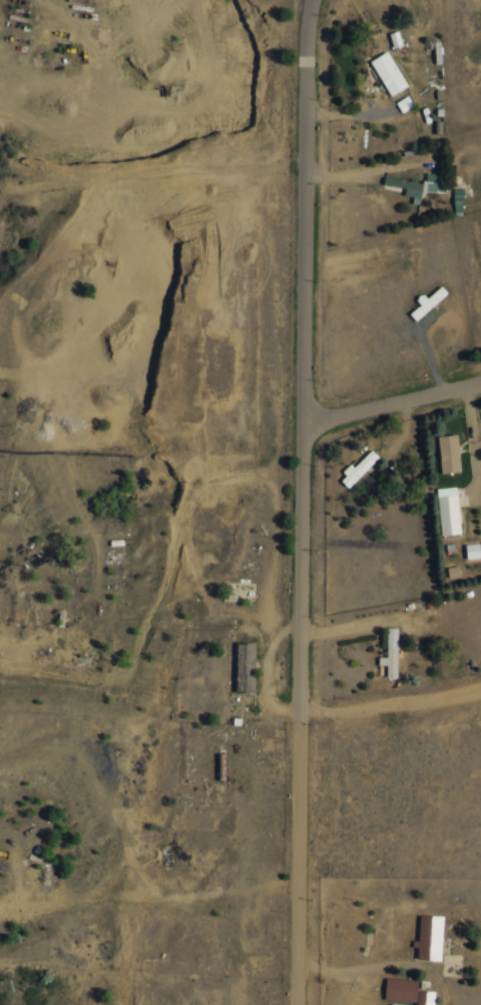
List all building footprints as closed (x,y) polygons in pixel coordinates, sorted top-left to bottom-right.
[(406,88),(389,51),(372,59),(388,96),(406,88)] [(402,112),(414,105),(407,95),(396,102),(402,112)] [(384,177),(383,185),(405,188),(404,196),(420,198),(422,189),(442,192),(444,183),(438,182),(439,174),(425,172),(424,183),(384,177)] [(423,301),(410,314),(416,321),(447,293),(441,286),(423,301)] [(440,473),(459,473),(458,435),(439,435),(440,473)] [(379,458),(371,449),(339,479),(348,488),(379,458)] [(438,488),(440,535),(460,534),(457,487),(438,488)] [(480,544),(466,544),(466,559),(480,559),(480,544)] [(397,628),(387,628),(387,657),(378,657),(378,666),(387,666),(386,678),(397,678),(397,628)] [(237,643),(235,692),(254,692),(256,643),(237,643)] [(418,947),(417,959),(441,960),(443,917),(418,915),(417,947),(418,947)] [(416,1004),(433,1004),(434,992),(417,991),(417,979),(386,978),(384,1000),(416,1002),(416,1004)]
